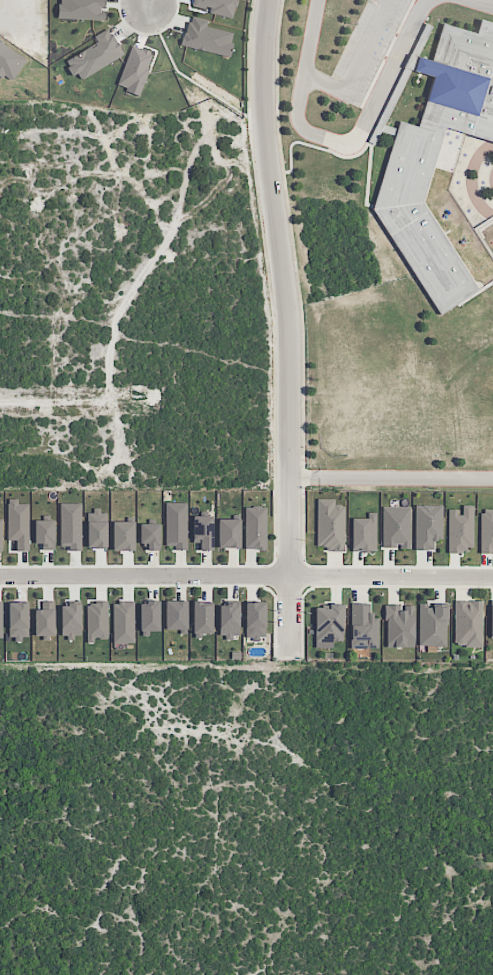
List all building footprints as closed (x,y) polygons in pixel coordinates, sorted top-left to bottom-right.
[(397,129),(394,136),(373,206),(372,209),(413,274),(439,314),(477,289),(420,202),(432,166),(444,127),(464,133),(492,142),(492,23),(480,19),(476,34),(442,23),(430,60),(428,67),(426,74),(432,76),(417,126),(399,121),(397,129)] [(417,56),(431,26),(428,24),(425,23),(409,54),(406,61),(403,68),(367,141),(374,144),(380,131),(394,136),(397,129),(384,124),(410,70),(426,74),(428,67),(430,60),(417,56)] [(116,86),(139,95),(154,53),(131,44),(116,86)] [(344,505),(334,505),(334,499),(317,498),(316,546),(325,546),(325,551),(344,551),(344,505)] [(9,540),(16,539),(17,550),(28,550),(27,504),(17,504),(17,499),(7,500),(9,540)] [(186,503),(165,503),(165,545),(174,545),(174,550),(187,550),(186,503)] [(442,504),(415,505),(415,550),(433,549),(433,539),(442,539),(442,504)] [(448,509),(448,550),(473,550),(473,505),(460,505),(460,509),(448,509)] [(266,506),(244,506),(245,549),(266,549),(266,506)] [(410,506),(382,507),(382,547),(400,546),(400,549),(410,549),(410,506)] [(492,553),(492,509),(480,509),(481,553),(492,553)] [(87,547),(107,547),(107,510),(88,510),(87,547)] [(376,512),(366,512),(366,518),(352,518),(351,550),(375,551),(376,512)] [(212,550),(212,516),(193,516),(193,543),(199,543),(199,550),(212,550)] [(240,519),(218,519),(218,548),(240,547),(240,519)] [(134,550),(134,521),(112,522),(112,550),(134,550)] [(140,523),(140,548),(159,548),(159,523),(140,523)] [(140,631),(160,631),(159,600),(140,601),(140,631)] [(187,600),(165,601),(165,630),(187,629),(187,600)] [(482,601),(470,601),(470,600),(455,600),(454,646),(482,646),(482,601)] [(108,601),(86,601),(87,640),(108,639),(108,601)] [(134,642),(134,602),(113,601),(112,642),(134,642)] [(213,633),(212,601),(193,601),(193,633),(213,633)] [(35,611),(36,636),(54,636),(53,602),(42,602),(42,611),(35,611)] [(245,602),(246,639),(265,638),(265,602),(245,602)] [(27,627),(27,604),(9,603),(9,627),(27,627)] [(315,641),(342,642),(343,603),(329,603),(328,608),(316,607),(315,641)] [(378,617),(370,617),(370,603),(351,603),(352,648),(378,648),(378,617)] [(418,645),(445,646),(446,608),(428,607),(428,603),(419,603),(418,645)] [(81,637),(80,604),(61,604),(61,637),(81,637)] [(239,604),(220,604),(219,636),(239,637),(239,604)] [(414,606),(407,605),(407,606),(386,606),(385,647),(414,647),(414,606)]
